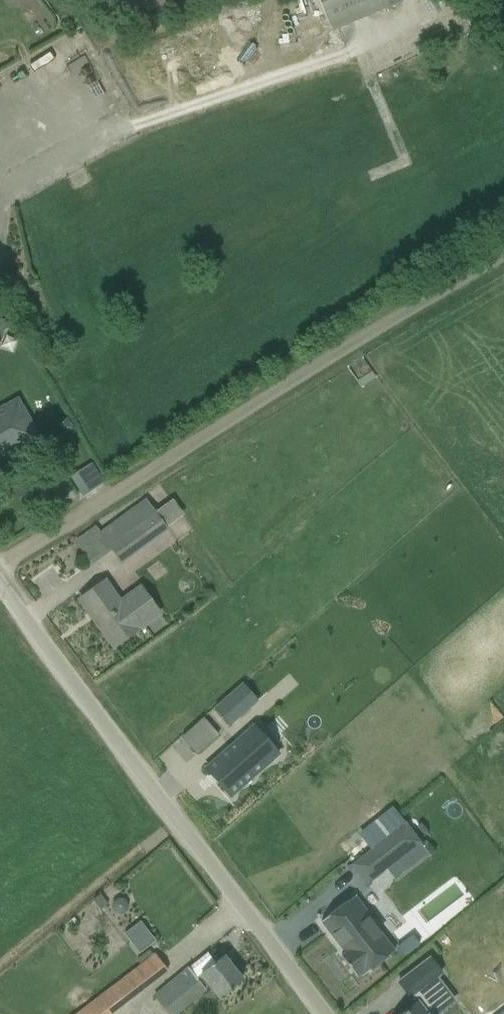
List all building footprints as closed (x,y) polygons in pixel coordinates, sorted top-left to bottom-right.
[(332,31),(406,0),(319,0),(332,31)] [(30,442),(14,413),(0,421),(0,459),(30,442)] [(64,435),(75,430),(68,418),(58,423),(64,435)] [(147,500),(101,534),(121,563),(169,529),(168,529),(156,513),(147,500)] [(114,648),(162,613),(141,585),(121,599),(107,580),(79,600),(114,648)] [(215,708),(231,726),(259,701),(243,683),(215,708)] [(243,740),(207,771),(231,799),(276,761),(264,746),(255,754),(243,740)] [(406,821),(370,849),(387,871),(422,842),(406,821)] [(346,953),(341,957),(356,977),(361,973),(363,976),(395,952),(382,934),(379,937),(366,921),(371,917),(355,896),(322,922),(346,953)] [(141,919),(125,932),(141,952),(157,940),(141,919)] [(397,948),(404,957),(420,945),(413,935),(397,948)] [(207,953),(153,996),(167,1013),(180,1013),(210,990),(218,1000),(242,980),(224,957),(215,963),(207,953)] [(167,973),(153,955),(77,1013),(114,1013),(167,973)] [(403,1013),(439,1013),(455,1002),(436,978),(441,974),(430,958),(398,983),(410,998),(412,996),(417,1003),(403,1013)]
